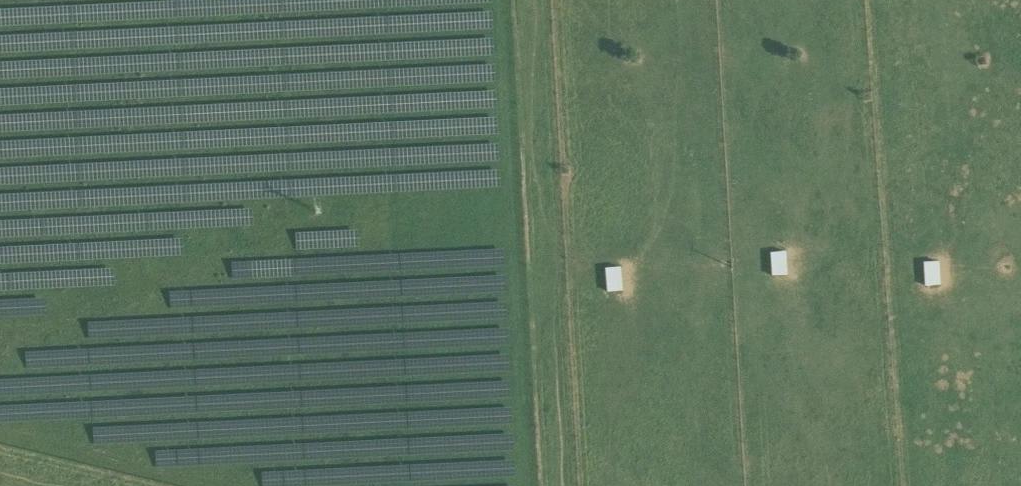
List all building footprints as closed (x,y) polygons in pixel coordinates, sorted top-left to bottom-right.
[(775,275),(792,274),(790,249),(774,250),(775,275)] [(943,259),(927,260),(928,285),(945,284),(943,259)] [(609,266),(610,291),(627,290),(626,265),(609,266)]
